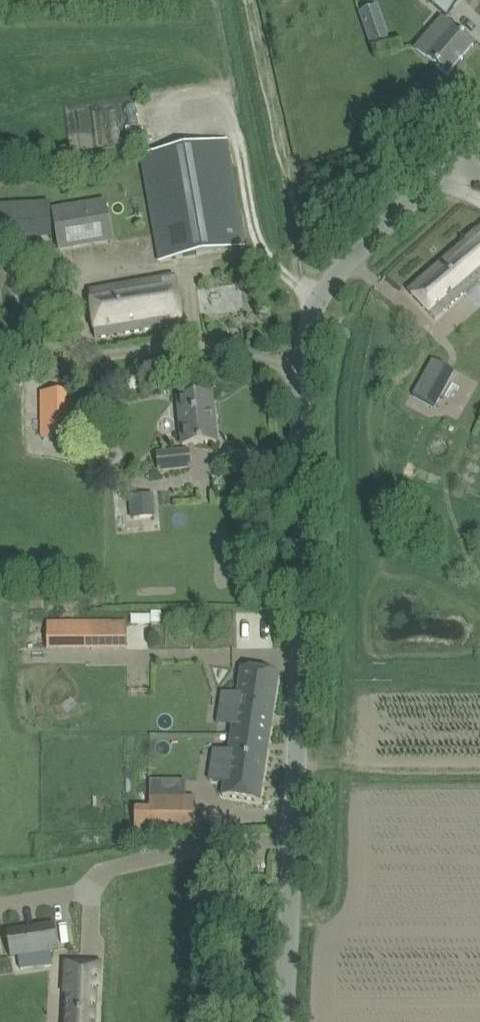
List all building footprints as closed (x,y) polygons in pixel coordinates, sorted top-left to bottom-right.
[(446,16),(460,0),(429,0),(446,16)] [(380,2),(361,8),(370,44),(390,39),(380,2)] [(427,59),(432,63),(447,76),(474,46),(442,19),(416,48),(427,58),(427,59)] [(141,156),(159,261),(245,246),(227,140),(141,156)] [(52,239),(50,200),(0,203),(0,243),(52,239)] [(109,230),(105,203),(65,209),(67,221),(89,217),(91,233),(109,230)] [(459,284),(476,269),(479,273),(479,228),(408,290),(435,320),(466,293),(459,284)] [(89,290),(95,336),(182,324),(175,277),(155,280),(89,290)] [(414,393),(437,405),(454,372),(431,360),(414,393)] [(41,391),(41,437),(75,437),(74,391),(41,391)] [(178,397),(183,445),(216,442),(212,394),(178,397)] [(156,453),(158,470),(191,467),(189,450),(156,453)] [(411,474),(415,466),(406,461),(402,470),(411,474)] [(153,491),(129,495),(133,518),(157,514),(153,491)] [(159,611),(151,612),(151,623),(159,622),(159,611)] [(45,649),(125,649),(126,620),(46,620),(45,649)] [(34,632),(34,642),(41,642),(44,642),(43,632),(34,632)] [(222,796),(240,799),(260,802),(279,673),(240,667),(222,796)] [(149,797),(149,833),(195,833),(195,797),(149,797)] [(22,929),(5,932),(9,959),(20,957),(57,951),(53,924),(22,929)] [(67,960),(66,984),(67,984),(65,1021),(96,1021),(98,985),(99,985),(100,962),(67,960)]
